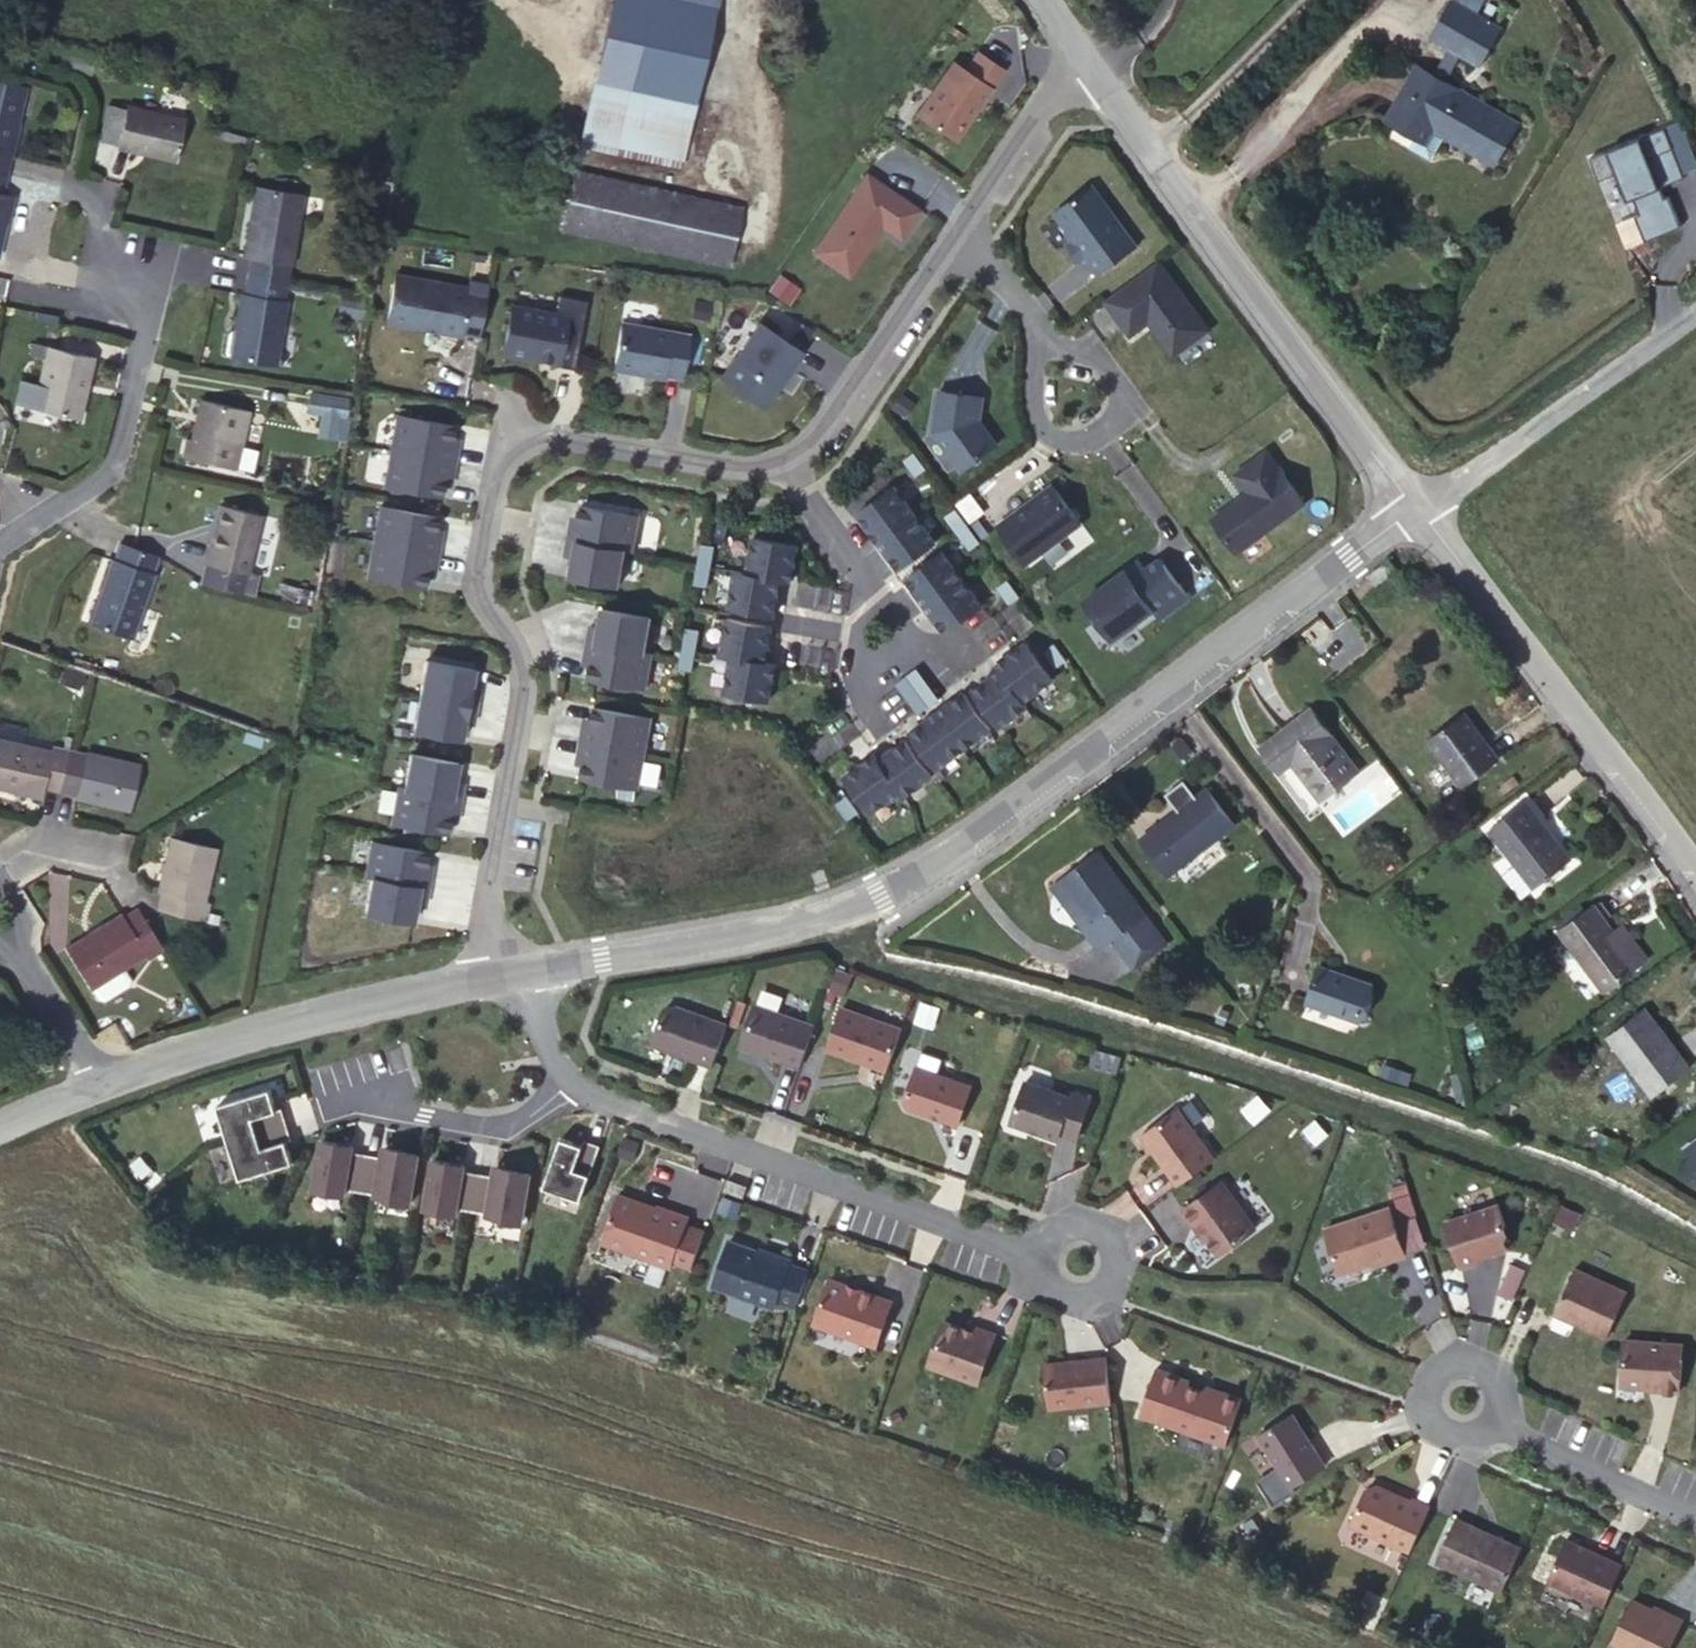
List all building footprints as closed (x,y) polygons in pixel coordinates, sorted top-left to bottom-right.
[(590,103),(688,125),(714,0),(612,0),(590,103)] [(1416,65),(1385,120),(1412,137),(1407,145),(1429,158),(1443,133),(1496,164),(1520,125),(1446,82),(1462,54),(1478,64),(1499,28),(1476,14),(1452,0),(1431,37),(1447,46),(1432,74),(1416,65)] [(1452,0),(1476,14),(1485,0),(1453,0),(1452,0)] [(955,61),(918,114),(955,139),(1005,69),(980,51),(967,69),(955,61)] [(7,155),(15,122),(18,122),(26,87),(0,80),(0,153),(7,155)] [(116,146),(124,110),(106,106),(98,142),(116,146)] [(183,121),(125,108),(124,110),(116,146),(115,147),(174,161),(183,121)] [(1687,177),(1667,127),(1593,157),(1602,180),(1625,171),(1642,214),(1637,215),(1647,241),(1683,227),(1671,196),(1667,197),(1663,187),(1687,177)] [(8,174),(11,156),(7,155),(0,153),(0,172),(8,174)] [(743,206),(575,170),(562,227),(730,263),(743,206)] [(0,172),(0,248),(6,221),(4,221),(10,194),(4,192),(8,174),(0,172)] [(866,174),(814,252),(848,276),(877,233),(877,230),(880,223),(901,238),(919,210),(866,174)] [(1100,273),(1137,246),(1092,185),(1052,215),(1065,233),(1069,230),(1075,240),(1072,242),(1069,244),(1081,261),(1088,256),(1100,273)] [(247,266),(286,275),(288,263),(290,263),(302,194),(261,187),(255,222),(251,221),(245,255),(249,256),(247,266)] [(1069,230),(1065,233),(1072,242),(1075,240),(1069,230)] [(1158,261),(1104,299),(1130,335),(1151,320),(1155,326),(1153,327),(1173,355),(1208,330),(1158,261)] [(247,266),(246,274),(285,281),(286,275),(247,266)] [(285,281),(246,274),(242,293),(240,293),(234,328),(232,328),(228,332),(225,349),(230,356),(275,363),(286,301),(282,300),(285,281)] [(395,274),(387,322),(462,336),(462,332),(479,335),(488,284),(469,281),(468,287),(395,274)] [(556,314),(512,305),(503,352),(557,363),(556,365),(574,368),(587,301),(559,296),(556,314)] [(689,334),(622,322),(613,369),(665,378),(665,375),(681,378),(689,334)] [(760,322),(722,378),(763,406),(778,385),(773,382),(778,375),(782,379),(801,351),(760,322)] [(93,355),(49,345),(34,407),(79,418),(85,393),(82,392),(83,384),(86,385),(93,355)] [(966,466),(997,443),(979,419),(983,397),(940,390),(933,430),(959,465),(966,466)] [(346,400),(316,395),(313,412),(328,414),(323,438),(339,441),(346,400)] [(249,410),(200,398),(190,438),(185,436),(180,455),(233,468),(249,410)] [(354,401),(346,400),(339,441),(347,442),(354,401)] [(455,425),(397,414),(391,450),(455,461),(458,445),(452,444),(453,437),(455,425)] [(455,461),(391,450),(385,485),(443,495),(445,483),(446,476),(452,478),(455,461)] [(1268,451),(1236,474),(1249,492),(1213,518),(1238,552),(1305,503),(1268,451)] [(882,475),(864,488),(873,501),(891,487),(882,475)] [(1053,485),(998,525),(1026,563),(1077,526),(1078,519),(1053,485)] [(873,501),(857,512),(878,540),(914,514),(893,486),(891,487),(873,501)] [(571,522),(568,538),(625,549),(632,550),(639,515),(581,505),(579,517),(577,523),(571,522)] [(258,516),(218,506),(200,583),(251,595),(256,576),(244,573),(258,516)] [(439,516),(381,506),(374,541),(439,552),(442,536),(435,535),(436,528),(439,516)] [(967,525),(955,508),(945,516),(957,532),(967,525)] [(914,514),(878,540),(899,568),(903,565),(923,550),(935,542),(914,514)] [(980,541),(967,525),(957,532),(970,549),(980,541)] [(797,544),(753,536),(746,572),(780,578),(790,580),(797,544)] [(625,549),(568,538),(565,555),(569,556),(574,557),(572,564),(570,575),(619,584),(625,549)] [(439,552),(374,541),(368,576),(426,586),(428,574),(429,568),(436,569),(439,552)] [(159,556),(120,542),(113,559),(110,558),(97,593),(101,594),(91,623),(133,637),(155,574),(153,573),(159,556)] [(701,543),(697,563),(710,565),(713,545),(701,543)] [(923,550),(903,565),(910,574),(930,560),(923,550)] [(910,574),(905,577),(925,604),(961,578),(941,551),(930,560),(910,574)] [(1127,566),(1090,592),(1088,604),(1113,637),(1154,610),(1161,621),(1194,598),(1163,555),(1134,577),(1127,566)] [(710,565),(697,563),(694,583),(706,586),(710,565)] [(746,572),(735,570),(729,606),(744,609),(767,613),(773,614),(780,578),(746,572)] [(961,578),(925,604),(945,631),(963,618),(981,605),(961,578)] [(1019,595),(1007,579),(997,586),(1009,603),(1019,595)] [(310,590),(282,584),(278,598),(306,605),(310,590)] [(840,590),(817,585),(812,615),(834,619),(840,590)] [(981,605),(963,618),(972,630),(990,654),(1009,640),(982,604),(981,605)] [(594,625),(590,624),(587,641),(644,651),(650,616),(602,608),(600,619),(599,626),(594,625)] [(767,613),(744,609),(742,620),(766,625),(767,613)] [(742,620),(727,618),(721,654),(731,656),(765,662),(771,625),(766,625),(742,620)] [(698,629),(686,627),(682,647),(694,649),(698,629)] [(830,643),(808,639),(802,668),(825,672),(830,643)] [(644,651),(587,641),(584,657),(591,658),(589,665),(587,677),(645,687),(651,652),(644,651)] [(1066,659),(1054,642),(1044,650),(1056,666),(1066,659)] [(996,664),(1000,670),(1022,700),(1051,679),(1025,643),(996,664)] [(694,649),(682,647),(679,667),(691,670),(694,649)] [(940,655),(919,671),(928,682),(936,694),(957,679),(940,655)] [(765,662),(731,656),(725,692),(769,699),(775,664),(765,662)] [(475,668),(426,659),(420,694),(477,705),(480,688),(471,687),(475,668)] [(916,667),(906,675),(917,690),(928,682),(919,671),(916,667)] [(1000,670),(972,689),(977,696),(991,716),(998,725),(1026,706),(1022,700),(1000,670)] [(906,675),(895,682),(898,686),(907,698),(917,690),(906,675)] [(928,682),(917,690),(928,705),(939,698),(936,694),(928,682)] [(907,698),(898,686),(877,702),(895,725),(915,709),(907,698)] [(917,690),(907,698),(915,709),(918,713),(928,705),(917,690)] [(963,692),(936,711),(963,748),(990,728),(985,721),(970,701),(963,692)] [(420,694),(413,693),(407,728),(462,738),(465,720),(474,721),(477,705),(420,694)] [(991,716),(977,696),(970,701),(985,721),(991,716)] [(580,740),(644,752),(650,717),(592,706),(590,718),(589,725),(582,724),(580,740)] [(1298,758),(1326,795),(1359,770),(1311,707),(1261,746),(1281,772),(1292,763),(1298,758)] [(842,711),(823,724),(840,749),(859,736),(842,711)] [(936,711),(910,731),(917,741),(931,760),(936,768),(963,748),(936,711)] [(1484,746),(1476,734),(1478,732),(1464,714),(1430,740),(1463,785),(1498,759),(1487,744),(1484,746)] [(68,749),(52,745),(50,750),(0,739),(0,787),(39,797),(41,786),(58,791),(68,749)] [(580,776),(638,787),(644,752),(580,740),(577,756),(583,758),(582,764),(580,776)] [(905,740),(877,760),(900,790),(904,796),(931,775),(924,766),(910,746),(905,740)] [(917,741),(910,746),(924,766),(931,760),(917,741)] [(86,753),(68,749),(58,791),(76,795),(75,798),(127,810),(139,763),(87,750),(86,753)] [(404,787),(404,788),(461,798),(464,781),(456,779),(459,761),(410,752),(404,787)] [(873,754),(844,775),(871,811),(900,790),(877,760),(873,754)] [(1320,800),(1326,795),(1298,758),(1292,763),(1320,800)] [(404,787),(398,786),(391,821),(446,831),(450,813),(458,814),(461,798),(404,788),(404,787)] [(1208,787),(1140,839),(1168,876),(1236,824),(1208,787)] [(845,795),(835,803),(847,820),(857,812),(845,795)] [(1525,864),(1540,884),(1570,861),(1525,802),(1490,829),(1520,868),(1525,864)] [(157,908),(205,918),(208,902),(203,901),(215,847),(171,838),(158,890),(161,890),(157,908)] [(371,840),(365,876),(371,876),(429,886),(432,870),(423,869),(426,850),(371,840)] [(1060,879),(1108,943),(1146,915),(1098,851),(1060,879)] [(1535,888),(1540,884),(1525,864),(1520,868),(1535,888)] [(371,876),(365,912),(414,920),(417,902),(426,903),(429,886),(371,876)] [(1100,949),(1108,943),(1060,879),(1051,885),(1100,949)] [(1638,965),(1612,931),(1593,904),(1557,931),(1603,991),(1638,965)] [(148,959),(163,949),(137,908),(122,917),(120,913),(66,947),(91,987),(122,968),(144,954),(148,959)] [(1621,924),(1612,931),(1638,965),(1647,957),(1621,924)] [(1319,967),(1307,1000),(1359,1019),(1371,985),(1319,967)] [(129,978),(122,968),(91,987),(98,998),(104,1000),(129,984),(129,978)] [(726,1021),(666,1001),(651,1041),(675,1049),(674,1051),(695,1058),(696,1057),(712,1062),(726,1021)] [(813,1026),(754,1005),(739,1046),(762,1054),(762,1056),(783,1063),(783,1061),(799,1066),(813,1026)] [(1644,1007),(1639,1012),(1655,1033),(1660,1029),(1644,1007)] [(841,1008),(827,1049),(843,1054),(842,1056),(863,1063),(864,1061),(887,1069),(901,1028),(841,1008)] [(1690,1067),(1687,1063),(1672,1044),(1660,1029),(1655,1033),(1639,1012),(1608,1035),(1654,1095),(1690,1067)] [(1687,1063),(1695,1056),(1695,1024),(1672,1044),(1687,1063)] [(977,1086),(922,1067),(910,1102),(913,1107),(963,1125),(977,1086)] [(1031,1081),(1016,1123),(1062,1140),(1065,1133),(1082,1139),(1096,1100),(1078,1093),(1077,1097),(1031,1081)] [(225,1148),(285,1129),(281,1114),(275,1116),(268,1096),(213,1111),(225,1148)] [(1179,1183),(1215,1157),(1178,1107),(1142,1133),(1179,1183)] [(292,1148),(285,1129),(225,1148),(236,1188),(291,1172),(284,1150),(292,1148)] [(631,1155),(636,1139),(622,1134),(617,1150),(631,1155)] [(1684,1148),(1695,1164),(1695,1139),(1684,1148)] [(580,1210),(600,1150),(582,1144),(578,1153),(559,1146),(542,1196),(580,1210)] [(360,1197),(366,1157),(355,1156),(355,1151),(319,1145),(310,1199),(346,1205),(347,1196),(360,1197)] [(412,1215),(419,1158),(379,1153),(378,1159),(366,1157),(360,1197),(374,1199),(373,1209),(412,1215)] [(470,1216),(476,1178),(465,1177),(466,1167),(429,1163),(421,1218),(457,1224),(458,1214),(470,1216)] [(525,1235),(534,1178),(490,1170),(489,1180),(476,1178),(470,1216),(485,1218),(484,1227),(525,1235)] [(1260,1230),(1226,1183),(1187,1211),(1198,1225),(1200,1224),(1210,1237),(1224,1257),(1260,1230)] [(1414,1183),(1399,1188),(1410,1222),(1425,1217),(1414,1183)] [(619,1192),(602,1240),(672,1265),(674,1259),(693,1265),(705,1229),(687,1222),(690,1214),(670,1208),(669,1210),(619,1192)] [(1454,1221),(1469,1267),(1487,1262),(1485,1255),(1496,1252),(1499,1253),(1514,1249),(1512,1242),(1508,1227),(1513,1225),(1506,1204),(1454,1221)] [(1584,1214),(1566,1205),(1558,1221),(1577,1229),(1584,1214)] [(1394,1209),(1330,1230),(1345,1275),(1378,1264),(1379,1266),(1410,1256),(1394,1209)] [(1200,1224),(1198,1225),(1207,1239),(1210,1237),(1200,1224)] [(1518,1240),(1513,1225),(1508,1227),(1512,1242),(1518,1240)] [(761,1249),(731,1238),(714,1286),(775,1307),(777,1300),(796,1307),(810,1268),(790,1261),(792,1257),(770,1249),(769,1251),(761,1249)] [(1613,1337),(1633,1292),(1581,1269),(1561,1314),(1613,1337)] [(852,1285),(834,1278),(818,1323),(880,1346),(896,1301),(863,1289),(862,1292),(851,1288),(852,1285)] [(1495,1312),(1495,1289),(1469,1289),(1469,1312),(1495,1312)] [(980,1333),(948,1321),(932,1365),(982,1383),(1000,1334),(981,1328),(980,1333)] [(1631,1339),(1627,1383),(1666,1386),(1666,1389),(1684,1391),(1689,1344),(1631,1339)] [(1115,1403),(1111,1359),(1049,1366),(1054,1410),(1115,1403)] [(1193,1383),(1160,1371),(1144,1418),(1230,1447),(1246,1401),(1228,1395),(1221,1397),(1192,1387),(1193,1383)] [(1328,1468),(1296,1416),(1261,1438),(1293,1489),(1328,1468)] [(1383,1486),(1374,1490),(1357,1526),(1417,1552),(1436,1507),(1419,1500),(1418,1502),(1383,1486)] [(1496,1534),(1463,1519),(1444,1562),(1509,1591),(1528,1548),(1504,1537),(1501,1539),(1495,1536),(1496,1534)] [(1631,1564),(1574,1539),(1557,1579),(1614,1605),(1631,1564)] [(1635,1647),(1677,1647),(1691,1618),(1674,1611),(1673,1614),(1641,1599),(1622,1642),(1635,1647)]
